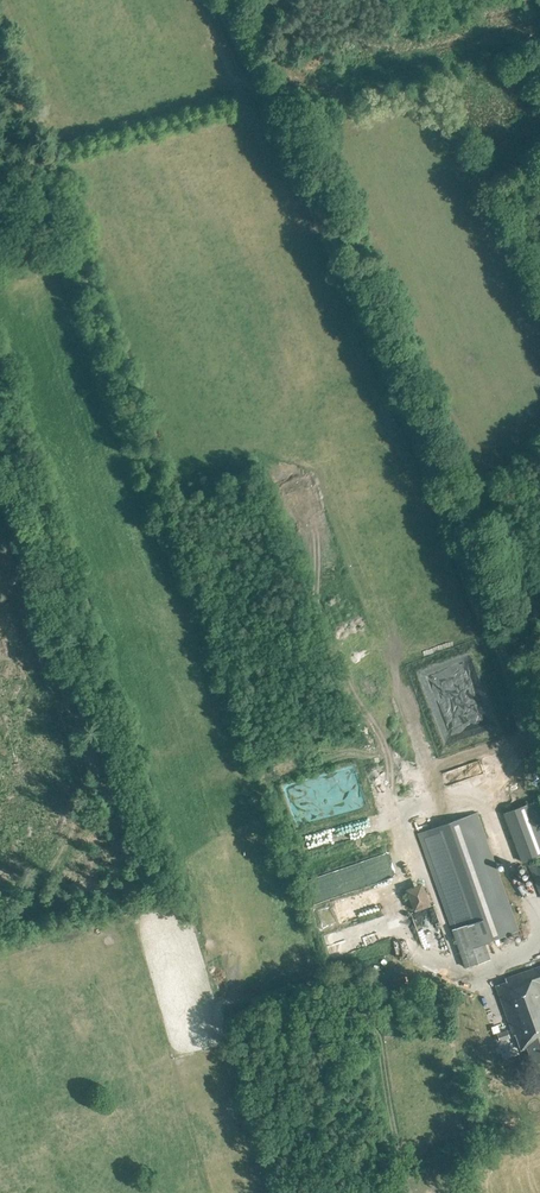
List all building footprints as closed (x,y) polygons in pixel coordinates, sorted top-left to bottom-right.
[(539,855),(539,819),(533,801),(504,812),(523,862),(539,855)] [(484,942),(517,931),(475,812),(419,832),(453,928),(452,928),(465,967),(489,958),(484,942)] [(505,978),(506,981),(495,985),(513,1035),(515,1034),(521,1050),(528,1047),(533,1063),(539,1060),(539,966),(505,978)] [(500,1040),(509,1037),(507,1030),(498,1033),(500,1040)]
